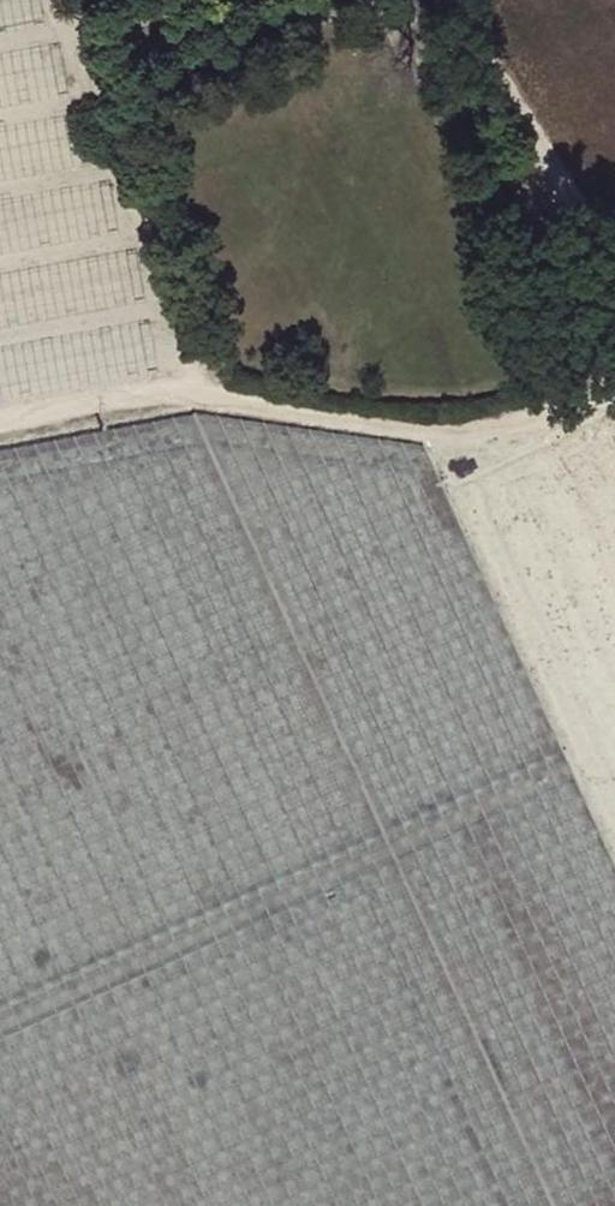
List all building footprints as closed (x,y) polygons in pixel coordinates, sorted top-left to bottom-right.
[(614,1187),(614,881),(422,443),(193,419),(0,455),(0,1205),(573,1205),(614,1187)]
